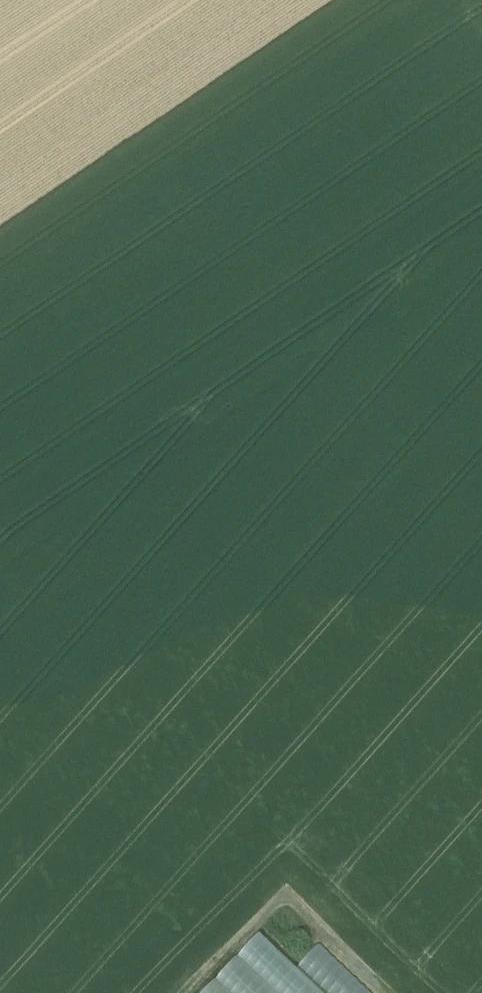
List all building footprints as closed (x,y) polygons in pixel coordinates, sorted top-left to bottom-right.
[(209,992),(314,992),(260,941),(209,992)] [(325,992),(371,992),(318,944),(297,967),(325,992)]
